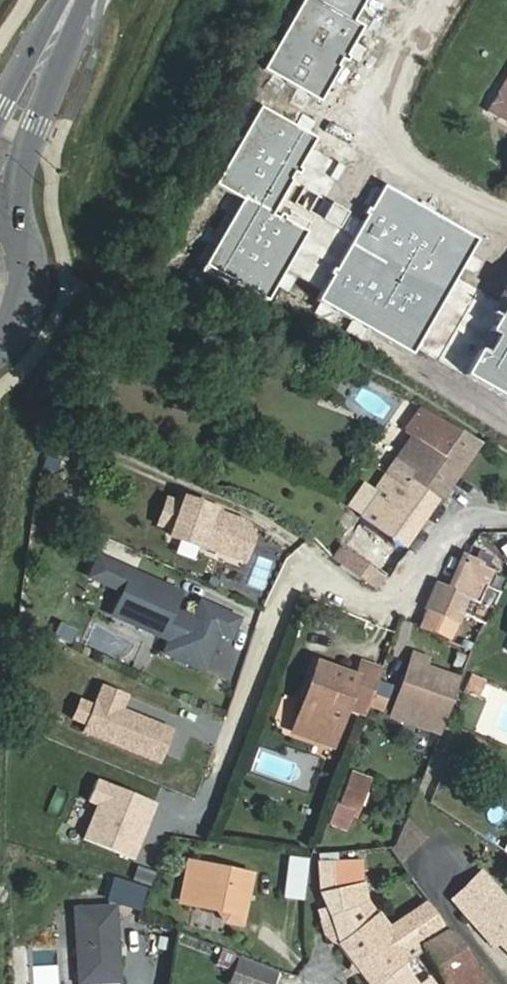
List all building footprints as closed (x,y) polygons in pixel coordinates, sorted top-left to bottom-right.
[(266,67),(319,97),(373,0),(304,0),(266,67)] [(506,125),(506,77),(486,112),(506,125)] [(316,137),(259,105),(214,184),(243,201),(207,264),(267,299),(307,230),(273,211),(316,137)] [(476,240),(382,186),(316,300),(411,354),(476,240)] [(467,376),(506,399),(506,304),(467,376)] [(411,480),(438,499),(477,442),(450,426),(419,406),(404,427),(412,433),(383,473),(406,488),(411,480)] [(341,503),(361,518),(404,548),(438,499),(411,480),(406,488),(383,473),(371,490),(365,485),(359,493),(351,488),(341,503)] [(168,499),(159,522),(173,528),(171,534),(198,545),(199,543),(218,551),(232,545),(238,531),(231,518),(212,510),(213,508),(185,497),(182,504),(168,499)] [(361,518),(343,545),(385,575),(404,548),(361,518)] [(492,575),(486,572),(491,558),(480,553),(476,563),(463,558),(448,591),(437,586),(427,610),(456,623),(463,609),(486,621),(498,596),(485,590),(492,575)] [(176,592),(95,556),(87,575),(121,590),(118,596),(142,607),(137,618),(140,627),(158,634),(160,629),(169,633),(161,651),(200,668),(216,630),(227,635),(235,617),(198,601),(190,618),(181,614),(179,619),(167,613),(176,592)] [(118,596),(111,613),(140,627),(137,618),(142,607),(118,596)] [(478,634),(456,623),(427,610),(419,627),(469,649),(478,634)] [(74,631),(59,625),(55,635),(70,642),(74,631)] [(441,733),(460,679),(426,666),(428,659),(413,654),(391,717),(441,733)] [(362,662),(357,675),(317,662),(309,684),(313,686),(297,733),(333,745),(346,709),(365,717),(381,669),(362,662)] [(471,678),(466,692),(477,696),(482,682),(471,678)] [(338,802),(354,809),(365,781),(349,775),(338,802)] [(386,844),(405,861),(428,836),(409,819),(386,844)] [(178,837),(171,852),(181,855),(188,838),(178,837)] [(285,898),(303,900),(308,860),(290,858),(285,898)] [(369,901),(361,884),(361,860),(340,860),(321,861),(322,896),(331,917),(369,901)] [(245,907),(252,875),(189,862),(181,902),(212,908),(213,900),(245,907)] [(503,894),(492,904),(473,883),(453,901),(494,946),(498,942),(506,952),(506,898),(503,894)] [(424,904),(389,928),(369,901),(331,917),(340,943),(371,983),(380,983),(419,956),(423,953),(417,943),(442,927),(424,904)] [(80,982),(119,980),(114,906),(76,908),(80,982)] [(479,967),(477,968),(449,930),(423,946),(444,983),(492,983),(479,967)] [(233,971),(239,955),(223,949),(217,965),(233,971)] [(423,983),(432,975),(419,956),(380,983),(424,983),(423,983)] [(274,978),(237,964),(230,983),(272,983),(274,978)]
